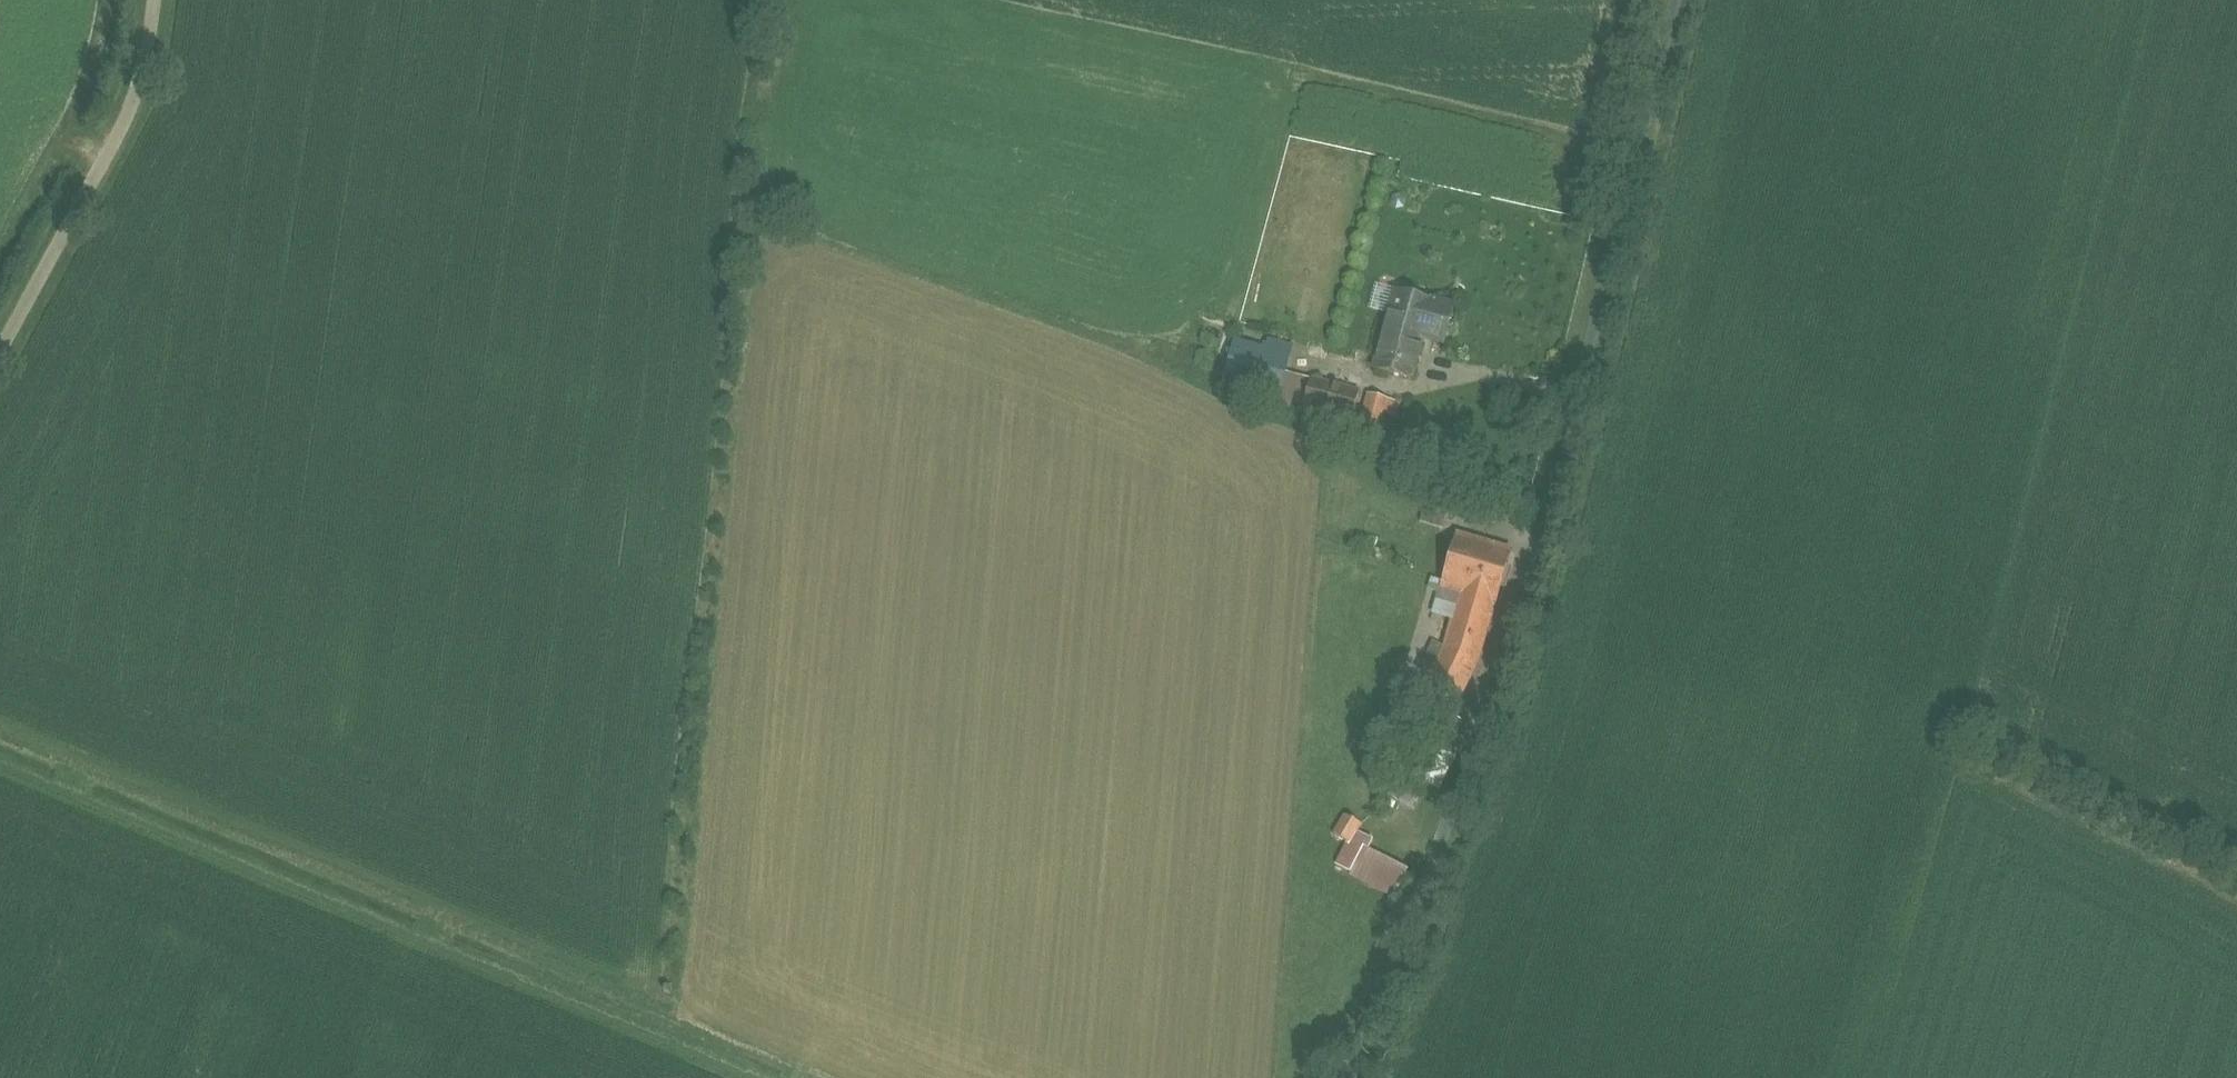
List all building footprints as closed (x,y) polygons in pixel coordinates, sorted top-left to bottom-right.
[(1457,305),(1396,289),(1375,368),(1419,380),(1430,338),(1447,343),(1457,305)] [(1268,351),(1237,342),(1225,384),(1223,392),(1229,393),(1279,407),(1289,374),(1297,346),(1272,339),(1268,351)] [(1315,382),(1289,374),(1279,407),(1279,410),(1305,418),(1315,382)] [(1315,382),(1305,418),(1304,421),(1319,425),(1352,435),(1365,392),(1316,378),(1315,382)] [(1404,403),(1371,393),(1361,424),(1386,431),(1391,415),(1399,417),(1404,403)] [(1459,720),(1489,659),(1518,554),(1460,538),(1448,581),(1437,617),(1456,622),(1449,648),(1422,702),(1459,720)] [(1432,647),(1426,671),(1436,673),(1442,650),(1432,647)] [(1350,846),(1339,868),(1399,900),(1413,874),(1374,853),(1379,842),(1364,834),(1368,827),(1348,817),(1337,839),(1350,846)]
